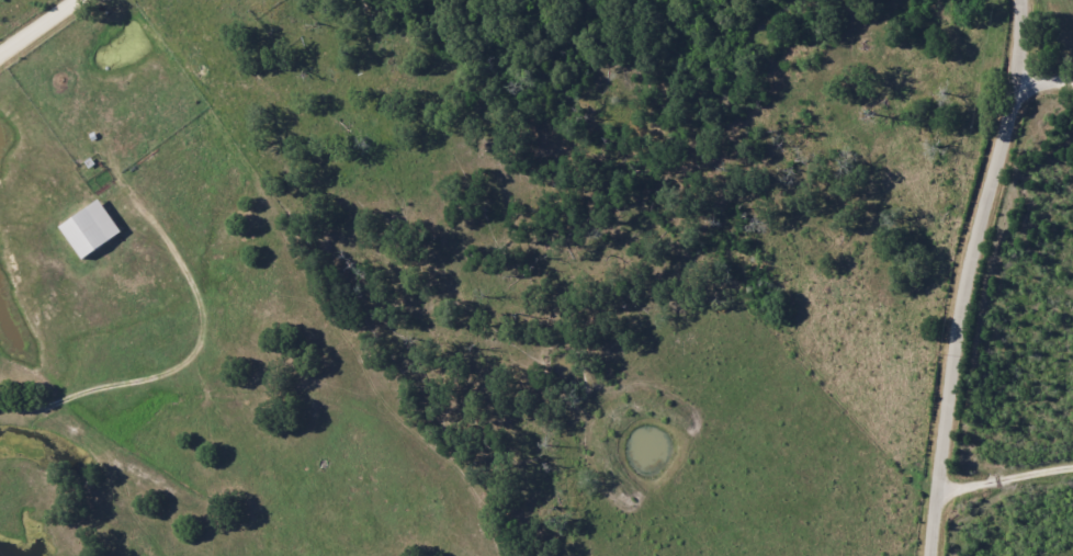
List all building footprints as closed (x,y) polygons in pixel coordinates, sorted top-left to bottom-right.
[(58,226),(81,259),(120,232),(97,199),(58,226)]
